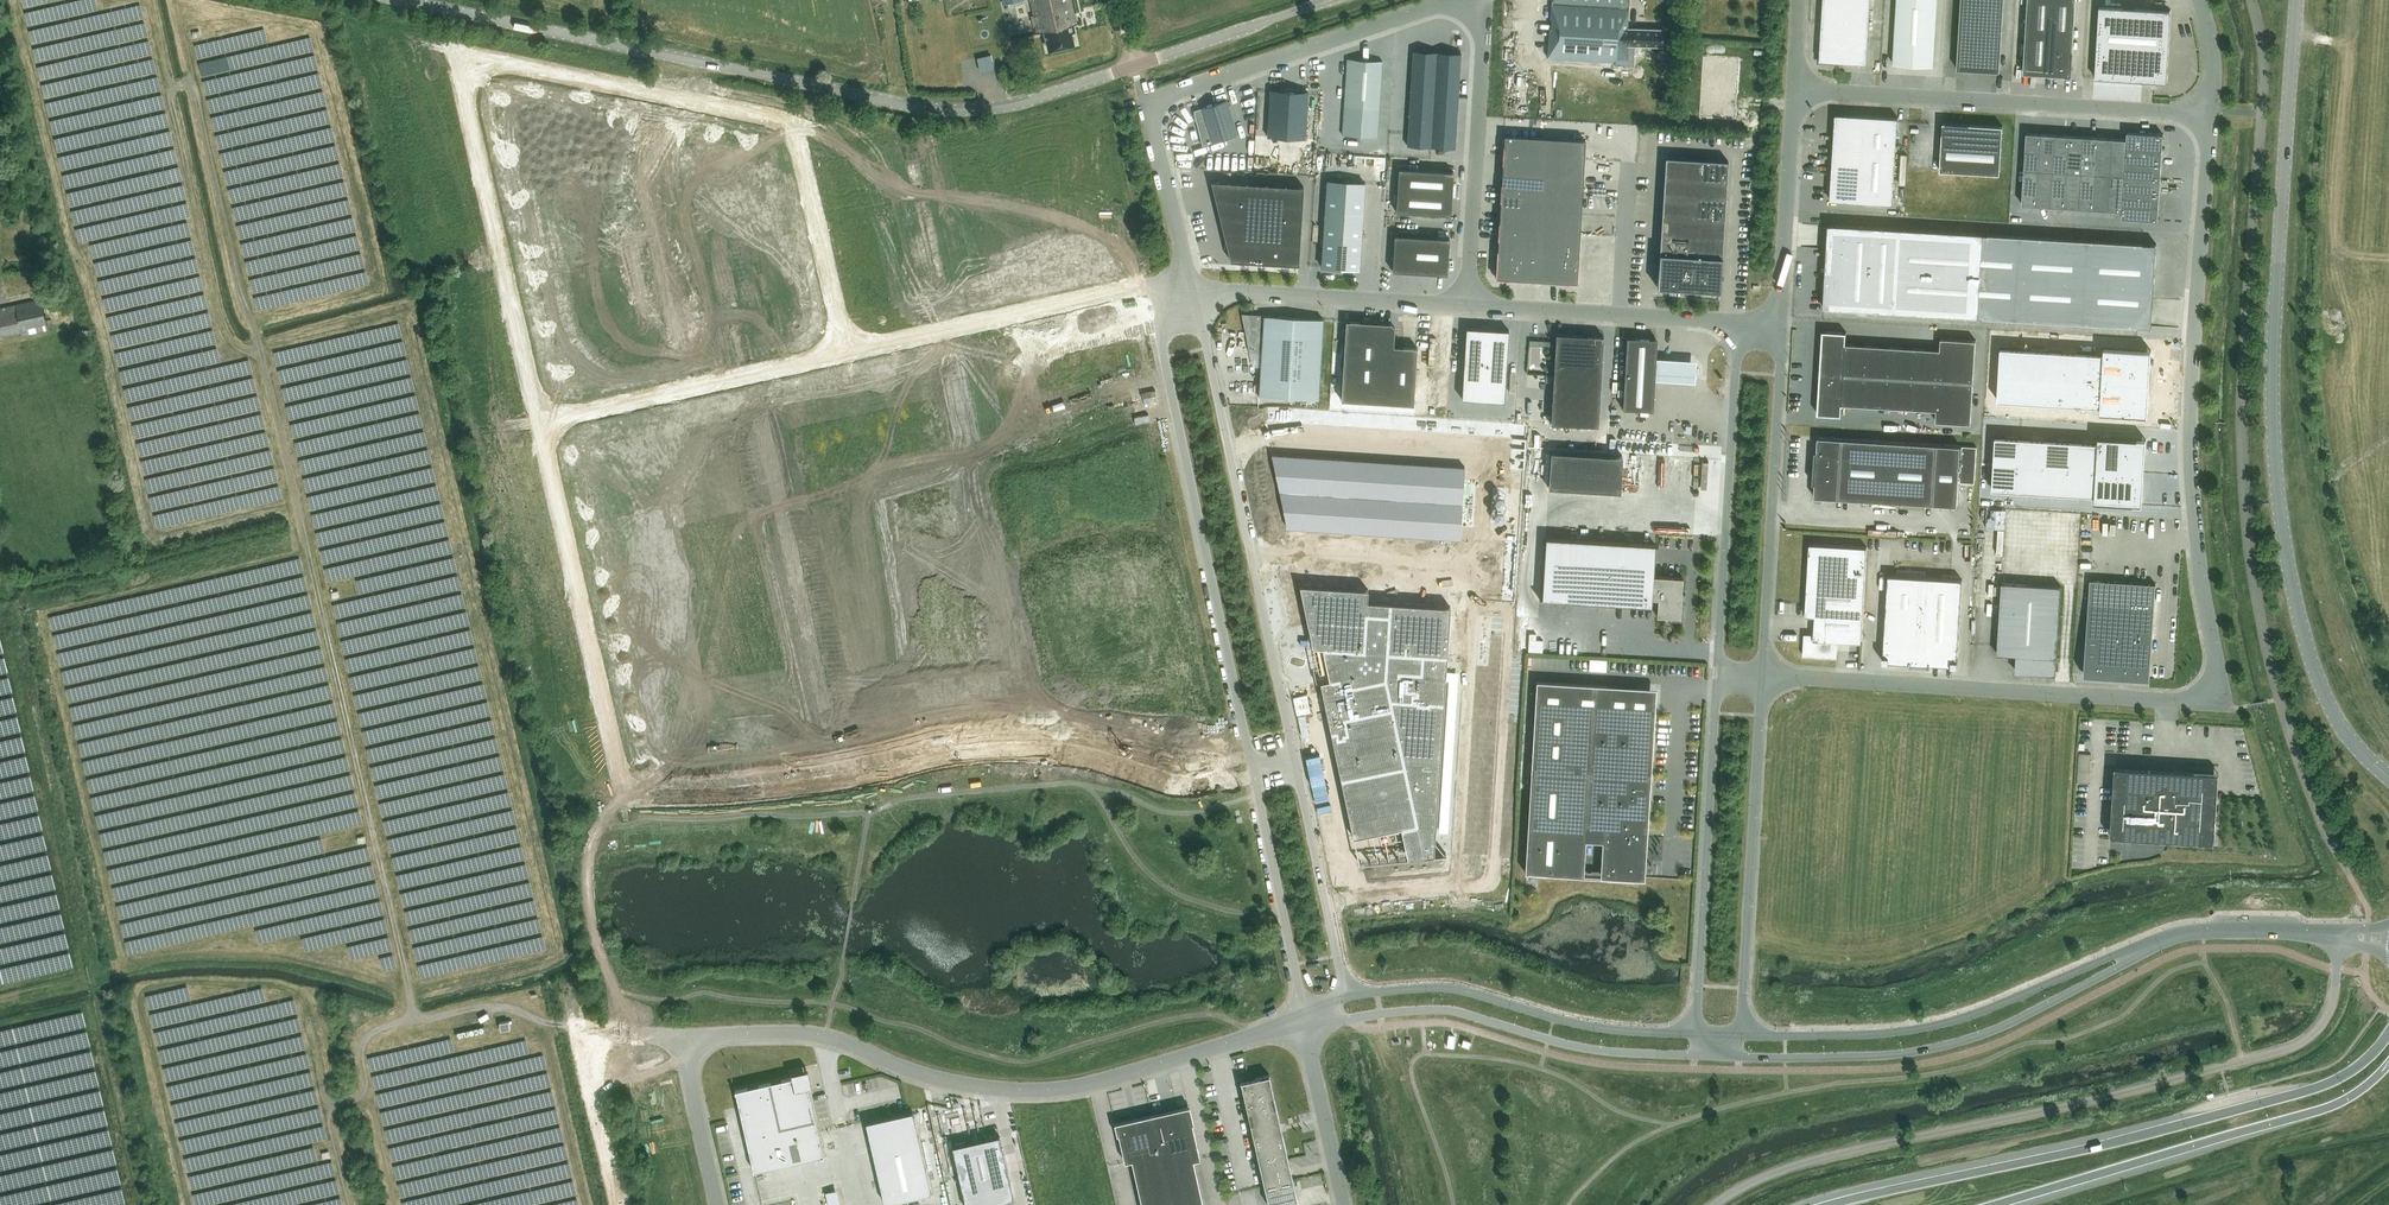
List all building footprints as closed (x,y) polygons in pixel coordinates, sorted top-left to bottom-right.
[(1079,23),(1073,0),(1027,0),(1035,33),(1044,31),(1048,49),(1050,48),(1051,49),(1055,48),(1056,47),(1066,44),(1068,46),(1072,45),(1073,43),(1074,42),(1072,32),(1075,31),(1074,25),(1079,23)] [(1661,46),(1662,29),(1659,29),(1658,28),(1654,28),(1653,29),(1627,27),(1629,0),(1552,0),(1551,19),(1554,19),(1553,29),(1550,29),(1549,57),(1615,61),(1616,43),(1661,46)] [(1820,60),(1867,63),(1871,0),(1824,0),(1820,60)] [(1893,63),(1933,66),(1937,0),(1897,0),(1893,63)] [(1999,71),(2003,0),(1961,0),(1957,68),(1999,71)] [(2023,72),(2049,74),(2049,76),(2067,77),(2067,75),(2070,75),(2075,0),(2027,0),(2023,72)] [(2170,10),(2099,6),(2095,77),(2166,81),(2170,10)] [(1413,50),(1412,74),(1435,76),(1437,52),(1413,50)] [(1437,52),(1435,76),(1459,77),(1461,53),(1437,52)] [(1703,55),(1700,114),(1735,117),(1739,57),(1703,55)] [(1347,58),(1342,134),(1377,137),(1382,61),(1347,58)] [(1412,74),(1411,86),(1435,87),(1435,76),(1412,74)] [(1435,87),(1434,99),(1458,101),(1459,77),(1435,76),(1435,87)] [(1411,86),(1410,98),(1434,99),(1435,87),(1411,86)] [(1270,89),(1267,136),(1305,138),(1308,91),(1270,89)] [(1410,98),(1409,110),(1433,111),(1434,99),(1410,98)] [(1225,99),(1193,110),(1202,145),(1237,133),(1225,99)] [(1433,111),(1432,123),(1456,124),(1458,101),(1434,99),(1433,111)] [(1409,110),(1409,121),(1432,123),(1433,111),(1409,110)] [(1898,117),(1835,114),(1834,142),(1896,146),(1898,117)] [(1409,121),(1408,133),(1432,135),(1432,123),(1409,121)] [(2001,125),(1943,122),(1940,170),(1998,173),(2001,125)] [(1432,135),(1431,147),(1455,148),(1456,124),(1432,123),(1432,135)] [(2027,132),(2024,168),(2039,169),(2041,133),(2027,132)] [(2127,139),(2126,146),(2162,148),(2163,134),(2127,132),(2127,139)] [(1408,133),(1407,145),(1431,147),(1432,135),(1408,133)] [(2041,133),(2039,169),(2053,170),(2055,134),(2041,133)] [(2055,134),(2053,170),(2067,171),(2070,135),(2055,134)] [(1585,140),(1504,135),(1503,154),(1544,156),(1584,159),(1585,140)] [(2070,135),(2067,171),(2082,172),(2084,136),(2070,135)] [(2084,136),(2082,172),(2096,173),(2098,137),(2084,136)] [(2098,137),(2096,173),(2110,174),(2113,138),(2098,137)] [(2113,138),(2110,174),(2124,175),(2125,160),(2126,146),(2127,139),(2113,138)] [(1834,142),(1832,171),(1895,175),(1896,146),(1834,142)] [(2126,146),(2125,160),(2162,163),(2162,148),(2126,146)] [(1544,156),(1503,154),(1502,173),(1542,175),(1544,156)] [(1544,156),(1542,175),(1583,178),(1584,159),(1544,156)] [(1659,252),(1657,287),(1720,291),(1728,161),(1665,157),(1659,252)] [(2125,160),(2124,175),(2161,177),(2162,163),(2125,160)] [(1399,168),(1396,211),(1451,215),(1454,171),(1399,168)] [(2024,168),(2022,204),(2036,205),(2039,169),(2024,168)] [(2039,169),(2036,205),(2051,206),(2053,170),(2039,169)] [(2053,170),(2051,206),(2065,207),(2067,171),(2053,170)] [(1895,175),(1832,171),(1830,200),(1893,203),(1895,175)] [(2067,171),(2065,207),(2079,208),(2082,172),(2067,171)] [(2082,172),(2079,208),(2094,209),(2096,173),(2082,172)] [(1542,175),(1502,173),(1501,192),(1541,194),(1542,175)] [(2096,173),(2094,209),(2108,210),(2110,174),(2096,173)] [(2110,174),(2108,210),(2122,210),(2123,203),(2124,189),(2124,175),(2110,174)] [(1542,175),(1541,194),(1556,195),(1582,197),(1583,178),(1542,175)] [(2124,175),(2124,189),(2160,191),(2161,177),(2124,175)] [(1302,186),(1210,180),(1230,260),(1298,264),(1302,186)] [(1327,180),(1321,266),(1360,268),(1365,183),(1327,180)] [(2124,189),(2123,203),(2159,206),(2160,191),(2124,189)] [(1501,192),(1500,211),(1540,213),(1555,214),(1556,195),(1541,194),(1501,192)] [(1556,195),(1555,214),(1581,216),(1582,197),(1556,195)] [(2122,210),(2122,218),(2158,220),(2159,206),(2123,203),(2122,210)] [(1500,211),(1499,230),(1539,232),(1540,213),(1500,211)] [(1540,213),(1539,232),(1579,235),(1581,216),(1555,214),(1540,213)] [(1828,224),(1823,307),(2151,326),(2156,244),(1828,224)] [(1499,230),(1498,249),(1538,251),(1539,232),(1499,230)] [(1539,232),(1538,251),(1536,279),(1577,282),(1578,253),(1579,235),(1539,232)] [(1394,234),(1392,270),(1447,274),(1449,238),(1394,234)] [(1498,249),(1496,277),(1536,279),(1538,251),(1498,249)] [(41,299),(0,308),(0,337),(21,333),(22,335),(48,330),(41,299)] [(1322,339),(1323,319),(1242,314),(1246,334),(1322,339)] [(1391,323),(1346,320),(1341,400),(1414,405),(1417,347),(1393,346),(1395,327),(1391,323)] [(1466,327),(1462,398),(1483,399),(1487,328),(1466,327)] [(1487,328),(1483,399),(1504,401),(1509,330),(1487,328)] [(1823,330),(1821,351),(1845,353),(1846,343),(1846,332),(1823,330)] [(1556,333),(1550,422),(1598,424),(1603,336),(1556,333)] [(1259,395),(1318,398),(1322,339),(1246,334),(1250,351),(1262,351),(1259,395)] [(1657,339),(1627,337),(1623,408),(1653,410),(1655,380),(1656,356),(1657,339)] [(1941,349),(1939,379),(1973,381),(1976,340),(1941,337),(1940,349),(1941,349)] [(1845,353),(1844,373),(1868,375),(1869,344),(1846,343),(1845,353)] [(1869,344),(1868,375),(1891,376),(1893,346),(1869,344)] [(1893,346),(1891,376),(1915,377),(1917,347),(1893,346)] [(1917,347),(1915,377),(1939,379),(1941,349),(1940,349),(1917,347)] [(2001,347),(1999,374),(2050,377),(2052,350),(2001,347)] [(2052,350),(2050,377),(2147,382),(2148,370),(2151,350),(2104,347),(2103,353),(2052,350)] [(1821,351),(1820,372),(1844,373),(1845,353),(1821,351)] [(1696,357),(1656,356),(1655,380),(1696,381),(1696,357)] [(1820,372),(1819,392),(1843,394),(1844,373),(1820,372)] [(1843,394),(1842,403),(1866,405),(1868,375),(1844,373),(1843,394)] [(1999,374),(1998,400),(2049,403),(2050,377),(1999,374)] [(1868,375),(1866,405),(1889,406),(1891,376),(1868,375)] [(1891,376),(1889,406),(1913,408),(1915,377),(1891,376)] [(1915,377),(1913,408),(1937,409),(1939,379),(1915,377)] [(2050,377),(2049,403),(2100,406),(2100,412),(2147,415),(2146,395),(2147,382),(2050,377)] [(1937,409),(1936,420),(1971,423),(1973,381),(1939,379),(1937,409)] [(1819,392),(1818,413),(1841,415),(1842,403),(1843,394),(1819,392)] [(1995,436),(1994,463),(2020,464),(2021,438),(1995,436)] [(2098,443),(2096,469),(2141,472),(2142,459),(2146,439),(2098,436),(2098,443)] [(1815,483),(1814,497),(1933,504),(1937,444),(1818,437),(1817,451),(1815,451),(1813,483),(1815,483)] [(2047,439),(2021,438),(2020,464),(2045,466),(2047,439)] [(2072,441),(2047,439),(2045,466),(2071,467),(2072,441)] [(2098,443),(2072,441),(2071,467),(2096,469),(2098,443)] [(1937,444),(1933,504),(1957,505),(1959,477),(1960,477),(1960,482),(1974,483),(1977,446),(1962,446),(1960,470),(1959,470),(1961,446),(1937,444)] [(1551,451),(1548,487),(1620,491),(1622,455),(1551,451)] [(1464,466),(1272,453),(1287,526),(1459,537),(1464,466)] [(1994,463),(1992,489),(2018,490),(2020,464),(1994,463)] [(2044,492),(2045,466),(2020,464),(2018,490),(2044,492)] [(2069,493),(2071,467),(2045,466),(2044,492),(2069,493)] [(2096,469),(2071,467),(2069,493),(2095,495),(2096,469)] [(2141,472),(2096,469),(2095,495),(2094,501),(2142,505),(2141,485),(2141,472)] [(1546,537),(1542,597),(1539,597),(1539,598),(1546,599),(1546,598),(1651,604),(1652,598),(1658,598),(1657,616),(1680,617),(1683,577),(1653,575),(1655,544),(1546,537)] [(1809,544),(1805,616),(1815,616),(1814,635),(1804,634),(1803,655),(1837,657),(1838,641),(1861,642),(1867,547),(1809,544)] [(1888,575),(1882,661),(1920,664),(1925,577),(1888,575)] [(1920,664),(1957,666),(1962,579),(1925,577),(1920,664)] [(2090,579),(2084,673),(2150,678),(2156,583),(2090,579)] [(2055,671),(2061,586),(2001,582),(1996,653),(2015,655),(2015,669),(2055,671)] [(1369,589),(1299,584),(1312,647),(1322,648),(1329,679),(1320,681),(1353,838),(1401,827),(1408,858),(1435,855),(1451,606),(1368,601),(1369,589)] [(1609,669),(1609,657),(1592,657),(1592,669),(1609,669)] [(1536,681),(1525,872),(1583,875),(1586,839),(1602,840),(1600,876),(1645,879),(1655,711),(1606,708),(1608,685),(1536,681)] [(2079,753),(2078,772),(2089,773),(2091,753),(2079,753)] [(2214,842),(2218,773),(2114,766),(2109,836),(2214,842)] [(458,820),(390,840),(403,887),(432,879),(430,872),(435,871),(422,868),(423,871),(428,870),(427,879),(416,870),(404,873),(400,870),(456,853),(448,848),(447,850),(443,846),(437,853),(433,850),(432,853),(428,850),(425,851),(423,847),(422,853),(419,852),(417,861),(413,848),(469,832),(466,830),(465,827),(468,822),(458,820)] [(387,823),(388,832),(400,831),(399,822),(387,823)] [(404,890),(414,940),(431,937),(428,923),(432,922),(430,913),(427,914),(424,900),(427,900),(424,888),(411,891),(411,889),(404,890)] [(421,964),(422,974),(447,972),(447,965),(431,966),(431,963),(421,964)] [(500,1030),(510,1029),(508,1019),(499,1021),(500,1030)] [(1470,1048),(1470,1046),(1472,1041),(1464,1038),(1461,1045),(1470,1048)] [(375,1073),(394,1159),(420,1153),(418,1142),(423,1142),(415,1138),(428,1131),(429,1126),(417,1120),(423,1121),(424,1116),(430,1116),(431,1106),(433,1110),(439,1109),(428,1103),(427,1102),(434,1089),(425,1088),(424,1085),(429,1083),(422,1083),(420,1080),(414,1083),(409,1075),(395,1078),(391,1076),(388,1078),(385,1072),(384,1079),(381,1074),(375,1073)] [(821,1155),(823,1155),(807,1084),(805,1074),(794,1076),(735,1089),(735,1091),(736,1091),(754,1170),(821,1155)] [(1244,1080),(1248,1101),(1274,1095),(1270,1074),(1244,1080)] [(1274,1095),(1248,1101),(1246,1101),(1250,1122),(1279,1116),(1274,1095)] [(1161,1152),(1164,1166),(1193,1159),(1200,1158),(1192,1123),(1194,1122),(1190,1105),(1152,1114),(1161,1152)] [(866,1121),(884,1203),(931,1192),(912,1111),(866,1121)] [(1161,1152),(1152,1114),(1114,1122),(1117,1135),(1119,1135),(1125,1161),(1132,1160),(1131,1159),(1161,1152)] [(1284,1137),(1279,1116),(1250,1122),(1255,1143),(1284,1137)] [(999,1135),(952,1145),(963,1192),(1010,1181),(999,1135)] [(1289,1158),(1284,1137),(1255,1143),(1260,1164),(1289,1158)] [(1134,1172),(1164,1166),(1161,1152),(1131,1159),(1132,1160),(1134,1172)] [(1293,1179),(1289,1158),(1260,1164),(1265,1185),(1293,1179)] [(1164,1166),(1167,1179),(1196,1172),(1193,1159),(1164,1166)] [(1164,1166),(1135,1172),(1138,1186),(1167,1179),(1164,1166)] [(1167,1179),(1170,1192),(1199,1185),(1196,1172),(1167,1179)] [(1167,1179),(1138,1186),(1141,1199),(1170,1192),(1167,1179)] [(1293,1179),(1265,1185),(1269,1204),(1274,1204),(1298,1200),(1293,1179)] [(1170,1192),(1173,1204),(1174,1204),(1202,1199),(1199,1185),(1170,1192)] [(831,1204),(842,1202),(838,1188),(827,1190),(831,1204)] [(1141,1199),(1142,1204),(1173,1204),(1170,1192),(1141,1199)]
